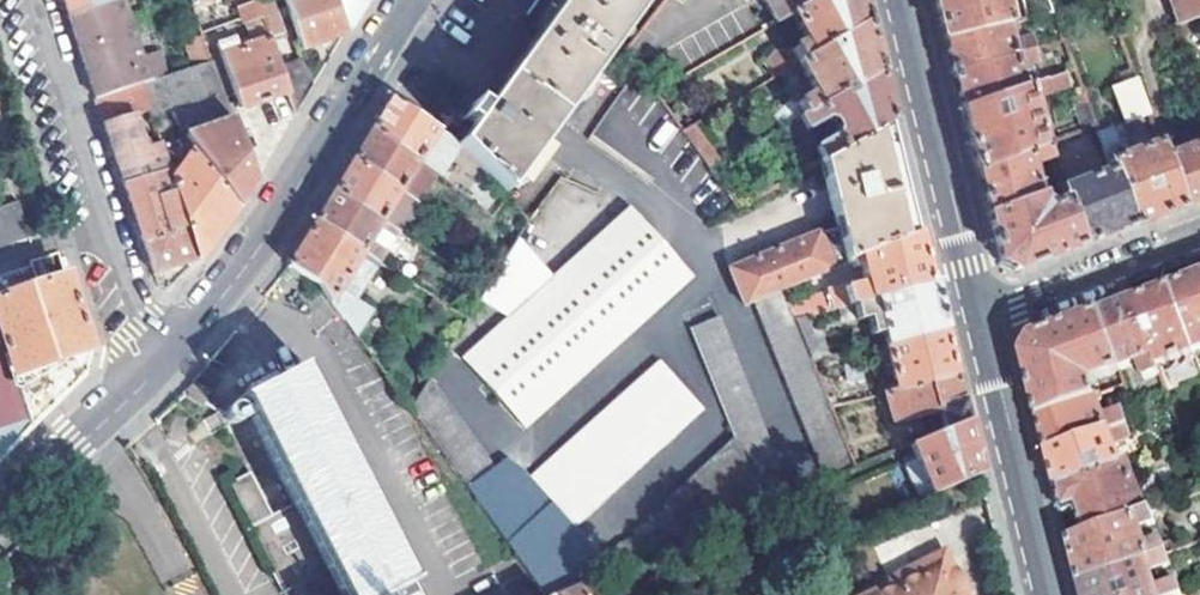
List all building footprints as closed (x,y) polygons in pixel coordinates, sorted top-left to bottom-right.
[(70,16),(112,3),(112,0),(63,0),(70,16)] [(70,16),(85,62),(97,101),(140,86),(169,77),(161,55),(144,61),(125,0),(112,0),(112,3),(70,16)] [(271,0),(260,0),(257,1),(263,20),(269,37),(282,32),(271,0)] [(301,49),(347,33),(345,28),(335,0),(283,0),(301,49)] [(345,28),(363,0),(335,0),(345,28)] [(541,29),(544,32),(492,104),(487,110),(475,101),(470,111),(469,113),(462,121),(464,123),(468,119),(476,125),(463,146),(505,193),(548,135),(648,0),(561,0),(541,29)] [(777,26),(792,18),(824,0),(762,0),(777,26)] [(792,55),(800,68),(869,29),(862,3),(861,0),(824,0),(792,18),(809,48),(803,48),(792,55)] [(945,43),(1008,22),(1013,21),(1011,14),(1005,15),(1001,0),(934,0),(938,17),(945,43)] [(1172,25),(1199,14),(1199,0),(1170,0),(1176,15),(1169,18),(1172,25)] [(257,1),(238,7),(245,26),(263,20),(257,1)] [(220,54),(239,108),(245,106),(288,91),(279,66),(269,37),(263,20),(245,26),(250,43),(220,54)] [(947,50),(953,77),(1027,48),(1024,37),(1009,43),(1006,32),(1010,30),(1008,22),(945,43),(947,50)] [(817,97),(797,109),(804,123),(882,79),(876,53),(869,29),(800,68),(817,97)] [(960,104),(962,111),(1025,84),(1024,78),(1018,80),(1015,69),(1031,62),(1027,48),(953,77),(960,104)] [(288,91),(295,108),(310,86),(302,59),(279,66),(288,91)] [(250,188),(254,183),(211,63),(169,77),(140,86),(148,109),(151,118),(172,111),(182,136),(193,150),(237,208),(250,188)] [(969,142),(977,171),(1043,145),(1026,101),(1051,91),(1044,77),(1025,84),(962,111),(969,142)] [(804,123),(801,125),(807,137),(825,127),(836,129),(840,134),(835,144),(817,155),(823,166),(894,126),(888,103),(882,79),(804,123)] [(1112,87),(1125,123),(1146,116),(1132,79),(1112,87)] [(140,86),(97,101),(102,115),(104,121),(133,114),(148,109),(140,86)] [(387,104),(372,127),(435,176),(456,138),(393,95),(387,104)] [(1068,107),(1077,129),(1091,123),(1083,102),(1068,107)] [(158,140),(160,144),(182,136),(172,111),(151,118),(158,140)] [(133,114),(104,121),(108,133),(124,183),(168,168),(160,144),(158,140),(144,147),(133,114)] [(732,273),(747,310),(757,306),(786,294),(803,287),(853,266),(922,236),(908,183),(907,179),(894,126),(823,166),(820,167),(836,236),(818,243),(815,237),(732,273)] [(1161,157),(1156,143),(1116,159),(1113,152),(1116,145),(1110,126),(1095,132),(1109,169),(1130,226),(1168,213),(1180,208),(1161,157)] [(367,135),(353,160),(417,202),(435,176),(372,127),(367,135)] [(685,136),(712,175),(723,168),(695,131),(685,136)] [(1161,157),(1180,208),(1192,204),(1199,201),(1199,142),(1161,157)] [(986,208),(988,216),(1036,195),(1035,190),(1040,188),(1039,181),(1032,181),(1029,167),(1047,159),(1043,145),(977,171),(982,192),(986,208)] [(227,222),(237,208),(193,150),(171,176),(186,226),(199,260),(218,235),(227,222)] [(335,188),(399,231),(417,202),(353,160),(348,168),(335,188)] [(168,168),(124,183),(128,195),(143,240),(186,226),(171,176),(168,168)] [(1109,169),(1059,188),(1063,201),(1080,246),(1090,242),(1130,226),(1109,169)] [(316,219),(380,262),(399,231),(335,188),(330,197),(316,219)] [(1080,246),(1063,201),(1046,209),(1038,205),(1036,195),(988,216),(990,226),(999,264),(1006,267),(1015,270),(1080,246)] [(30,237),(19,200),(0,206),(0,247),(30,237)] [(465,363),(527,433),(694,281),(631,210),(553,281),(511,321),(465,363)] [(374,313),(356,299),(380,262),(316,219),(309,230),(290,264),(326,290),(361,337),(374,313)] [(143,240),(153,273),(191,262),(199,260),(186,226),(143,240)] [(922,236),(853,266),(854,270),(861,268),(869,285),(848,292),(848,289),(815,298),(815,302),(809,302),(803,287),(786,294),(797,324),(811,320),(852,309),(864,306),(934,286),(929,265),(924,246),(922,236)] [(521,243),(481,303),(511,321),(553,281),(521,243)] [(67,276),(0,297),(0,455),(29,427),(84,374),(89,348),(69,284),(67,276)] [(1189,282),(1171,290),(1195,354),(1199,352),(1199,278),(1189,282)] [(872,338),(884,335),(888,349),(945,334),(937,297),(934,286),(864,306),(868,321),(872,338)] [(1195,354),(1171,290),(1152,296),(1134,303),(1156,368),(1195,354)] [(786,294),(757,306),(826,483),(854,472),(813,366),(797,324),(786,294)] [(1156,368),(1134,303),(1110,313),(1101,317),(1119,371),(1140,364),(1146,379),(1159,374),(1156,368)] [(852,309),(856,324),(868,321),(864,306),(852,309)] [(1032,342),(1023,359),(1035,409),(1038,419),(1095,398),(1090,383),(1119,371),(1101,317),(1032,342)] [(813,366),(827,363),(811,320),(797,324),(813,366)] [(666,511),(679,543),(791,498),(721,321),(692,334),(736,446),(666,511)] [(945,334),(888,349),(900,394),(957,379),(948,344),(945,334)] [(609,572),(576,532),(703,414),(663,366),(534,482),(527,475),(509,462),(495,472),(430,383),(413,410),(546,594),(556,594),(581,584),(609,572)] [(403,588),(412,582),(414,581),(303,367),(240,403),(277,474),(293,506),(272,517),(256,485),(251,475),(230,485),(287,594),(406,594),(403,588)] [(1159,374),(1146,379),(1151,395),(1165,389),(1159,374)] [(896,423),(941,411),(948,433),(968,424),(966,414),(957,379),(900,394),(888,397),(896,423)] [(1125,387),(1114,391),(1119,407),(1131,403),(1125,387)] [(1095,398),(1038,419),(1040,426),(1047,456),(1125,428),(1121,412),(1103,418),(1097,404),(1102,402),(1100,396),(1095,398)] [(917,446),(936,495),(981,476),(971,437),(968,424),(948,433),(917,446)] [(1125,428),(1047,456),(1051,471),(1056,489),(1122,465),(1116,445),(1133,439),(1128,427),(1125,428)] [(1122,465),(1056,489),(1063,515),(1076,510),(1085,536),(1145,513),(1128,463),(1122,465)] [(277,474),(256,485),(272,517),(293,506),(277,474)] [(1085,536),(1068,542),(1073,562),(1077,576),(1080,586),(1166,555),(1162,544),(1145,550),(1139,531),(1155,525),(1151,511),(1145,513),(1085,536)] [(1080,586),(1082,594),(1181,594),(1178,587),(1157,594),(1150,576),(1171,567),(1166,555),(1080,586)] [(944,565),(870,594),(958,594),(944,565)] [(412,582),(403,588),(406,594),(419,594),(412,582)] [(581,584),(556,594),(587,594),(581,584)]
